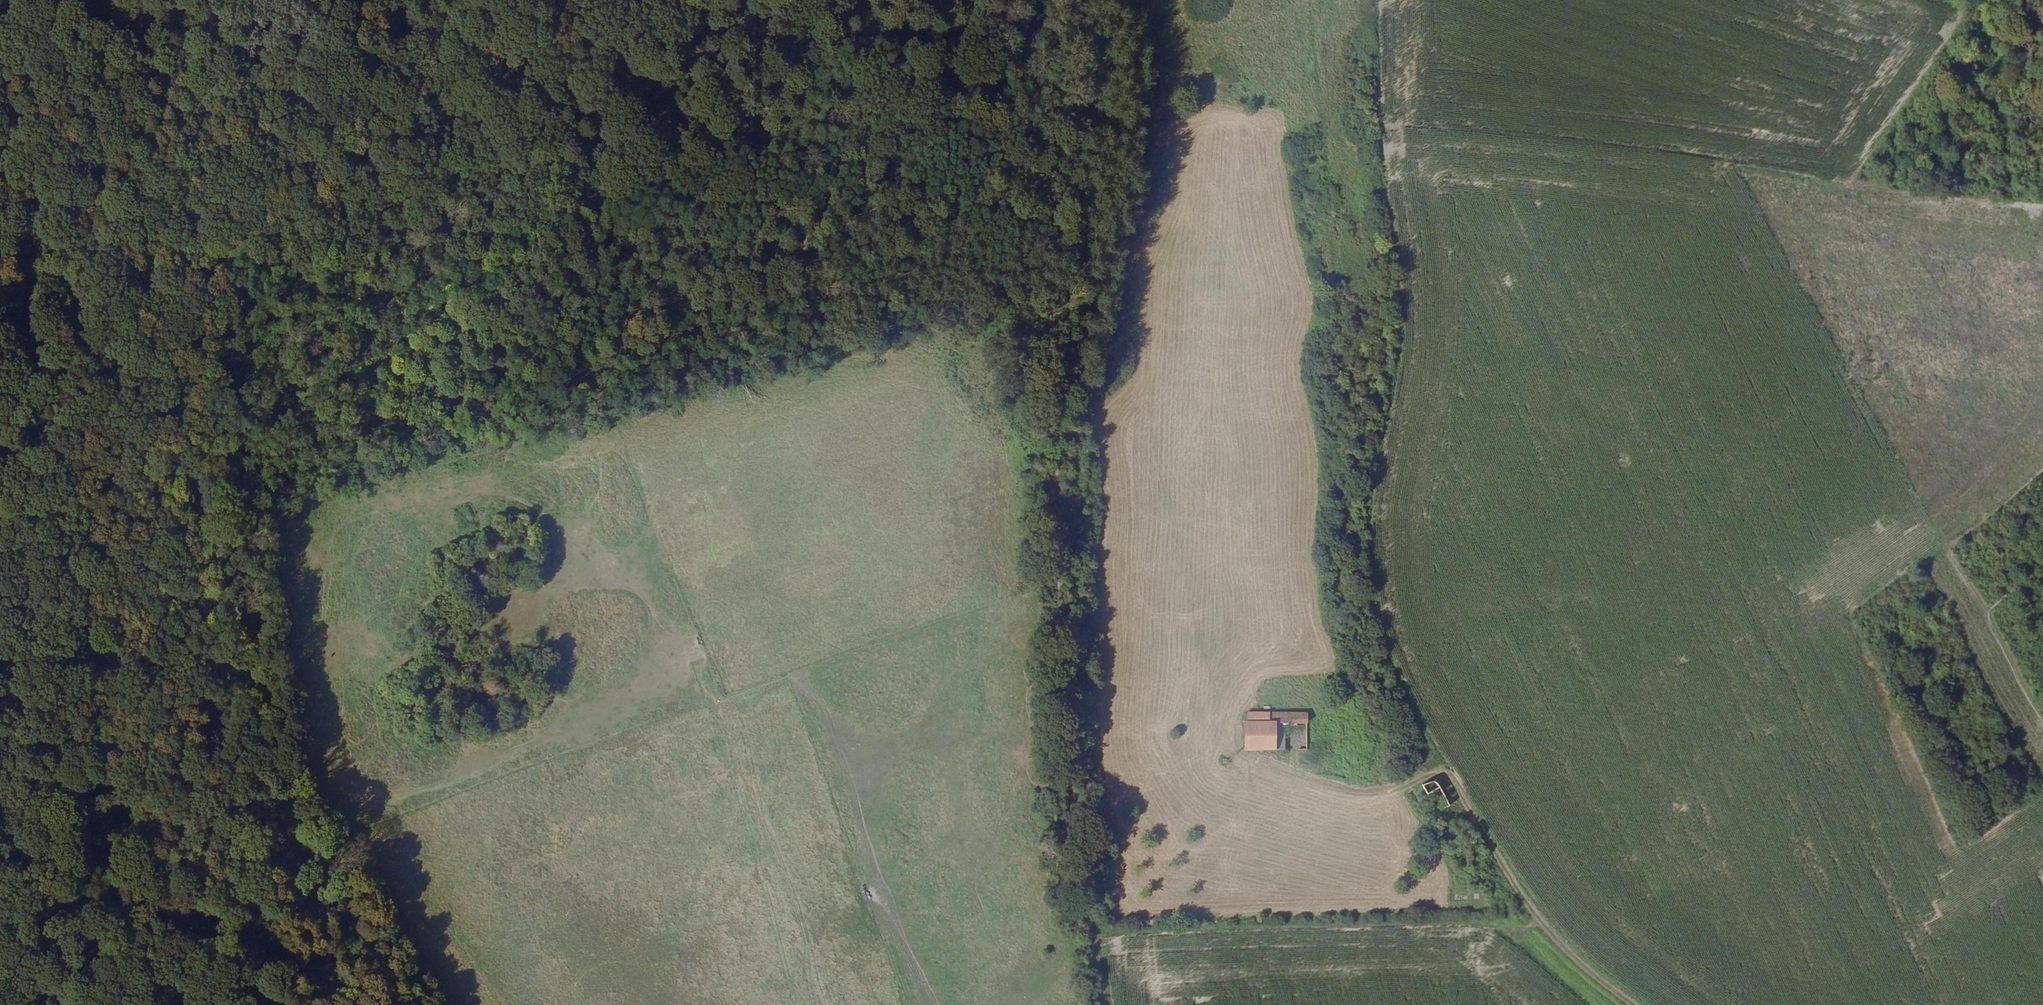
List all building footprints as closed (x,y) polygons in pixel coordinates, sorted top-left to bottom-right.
[(1285,722),(1308,722),(1308,712),(1250,711),(1249,719),(1248,719),(1248,748),(1275,748),(1275,722),(1285,722)] [(1285,748),(1285,722),(1275,722),(1275,748),(1285,748)] [(1437,811),(1448,806),(1435,778),(1423,784),(1437,811)]
